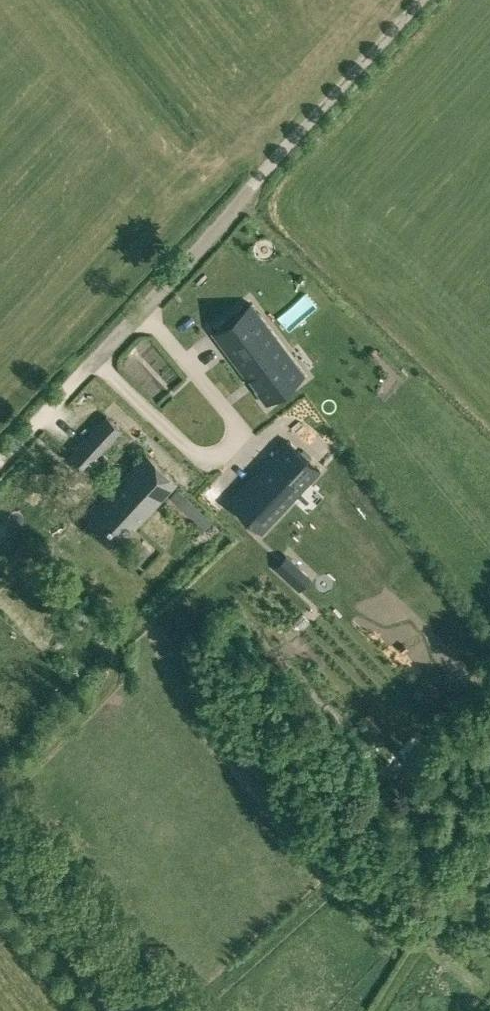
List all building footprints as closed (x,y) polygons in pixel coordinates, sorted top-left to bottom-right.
[(215,329),(212,332),(213,333),(265,402),(266,404),(294,382),(301,377),(305,375),(303,373),(251,304),(250,303),(222,324),(215,329)] [(68,456),(83,472),(98,456),(122,430),(104,416),(68,456)] [(231,501),(229,503),(261,533),(263,531),(318,471),(320,470),(288,440),(287,442),(231,501)] [(131,525),(134,527),(148,513),(176,482),(146,454),(98,505),(94,505),(87,512),(88,516),(90,518),(87,522),(112,545),(131,525)] [(211,521),(177,490),(170,497),(204,529),(211,521)] [(232,536),(243,523),(235,515),(223,528),(232,536)] [(310,578),(287,555),(275,568),(299,590),(310,578)]
